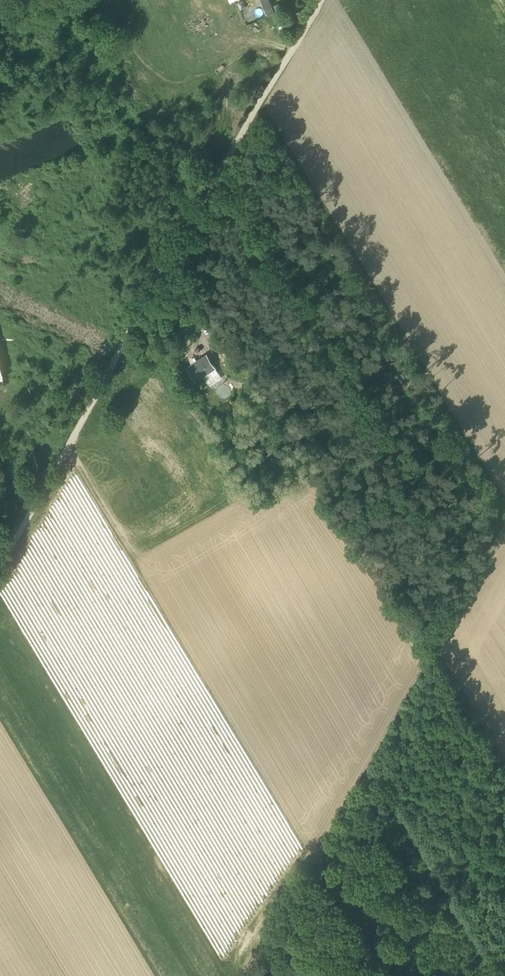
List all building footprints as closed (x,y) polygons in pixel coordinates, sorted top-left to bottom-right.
[(267,14),(274,11),(269,0),(260,0),(267,14)] [(229,341),(218,324),(210,330),(220,347),(229,341)] [(186,367),(195,381),(203,376),(215,368),(207,354),(186,367)] [(220,375),(215,368),(203,376),(207,383),(220,375)]
